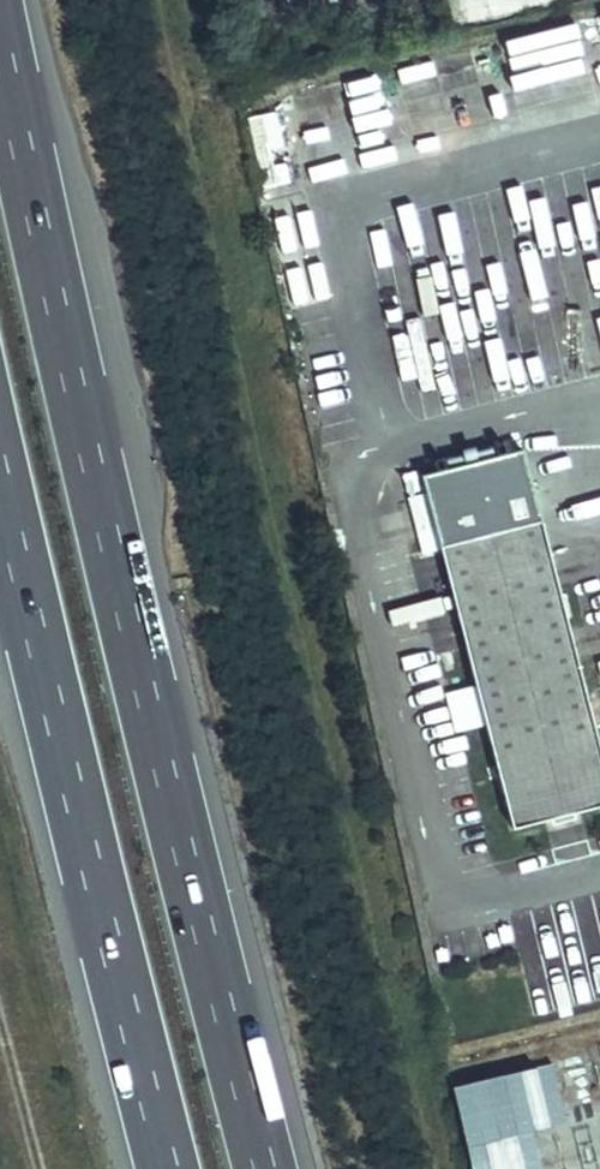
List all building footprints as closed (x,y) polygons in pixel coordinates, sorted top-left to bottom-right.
[(517,835),(599,814),(599,714),(536,451),(430,477),(517,835)] [(430,493),(410,495),(414,532),(434,530),(430,493)]
